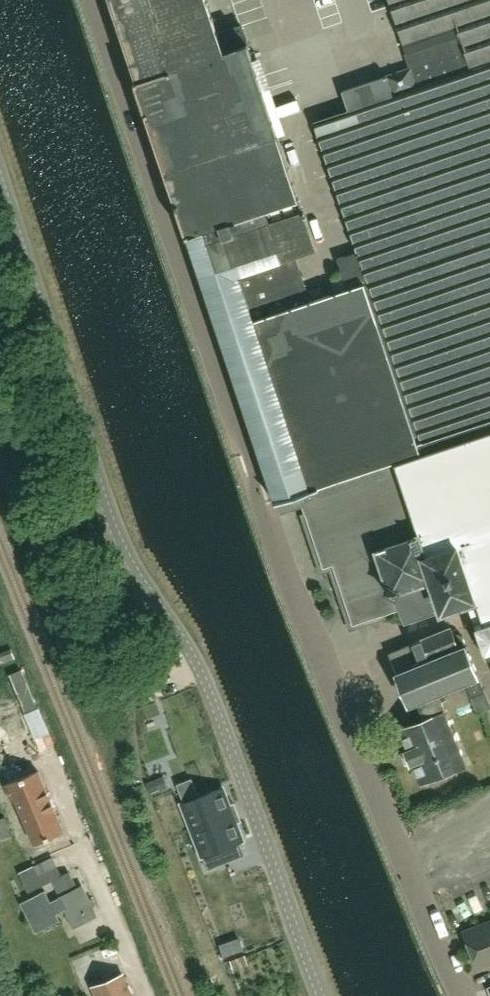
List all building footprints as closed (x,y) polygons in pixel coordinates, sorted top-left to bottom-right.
[(425,451),(370,282),(369,282),(359,251),(338,258),(345,277),(333,281),(337,292),(310,301),(295,256),(317,249),(248,44),(242,25),(219,32),(208,0),(112,0),(139,81),(136,80),(277,503),(299,496),(311,492),(311,490),(425,451)] [(422,97),(349,121),(399,272),(370,282),(425,451),(489,429),(489,0),(390,0),(422,97)] [(425,451),(311,490),(311,492),(299,496),(323,569),(333,566),(336,576),(349,583),(355,601),(349,614),(352,624),(400,608),(405,623),(468,603),(475,623),(489,618),(489,429),(425,451)] [(475,623),(486,659),(489,657),(489,618),(475,623)] [(426,719),(446,711),(438,692),(465,681),(478,713),(489,708),(489,701),(463,635),(458,634),(454,635),(450,627),(390,652),(411,703),(416,701),(421,714),(423,713),(426,719)] [(15,658),(12,648),(0,652),(0,663),(15,658)] [(408,750),(410,755),(412,761),(414,760),(423,780),(467,763),(457,736),(446,711),(426,719),(402,729),(410,749),(408,750)] [(38,771),(5,785),(11,799),(14,798),(32,843),(63,831),(38,771)] [(167,787),(163,776),(157,779),(161,789),(167,787)] [(223,788),(182,804),(192,830),(233,814),(230,805),(223,788)] [(233,814),(192,830),(207,869),(226,862),(221,849),(239,842),(243,840),(236,823),(233,814)] [(12,836),(5,817),(0,818),(0,840),(12,836)] [(40,879),(59,870),(53,859),(34,868),(40,879)] [(75,925),(95,915),(81,887),(76,890),(67,873),(52,880),(61,898),(51,903),(45,891),(21,903),(36,932),(60,920),(57,913),(66,908),(75,925)] [(465,935),(466,935),(478,965),(477,965),(479,968),(482,967),(482,966),(489,963),(489,922),(467,931),(464,932),(465,935)] [(240,937),(220,944),(224,957),(244,950),(240,937)] [(93,986),(97,995),(130,995),(121,975),(93,986)]
